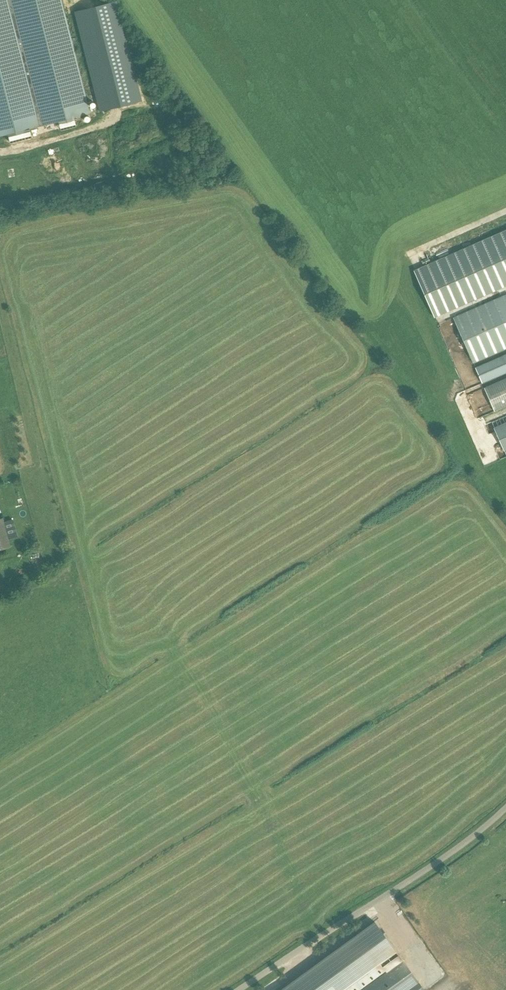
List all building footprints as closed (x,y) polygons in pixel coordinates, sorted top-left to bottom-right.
[(8,134),(8,136),(24,132),(23,130),(58,121),(59,123),(75,119),(74,117),(90,113),(61,0),(0,0),(0,136),(8,134)] [(81,38),(100,112),(155,97),(135,23),(81,38)] [(414,270),(435,317),(505,285),(505,230),(414,270)] [(454,317),(474,362),(505,348),(505,295),(454,317)] [(475,367),(479,376),(482,383),(499,376),(505,373),(505,354),(475,367)] [(485,388),(495,411),(505,406),(505,379),(485,388)] [(494,428),(504,451),(505,450),(505,422),(494,428)] [(0,518),(0,549),(9,546),(1,518),(0,518)] [(396,951),(375,922),(282,989),(342,989),(396,951)] [(424,989),(404,961),(364,989),(423,989),(424,989)]
